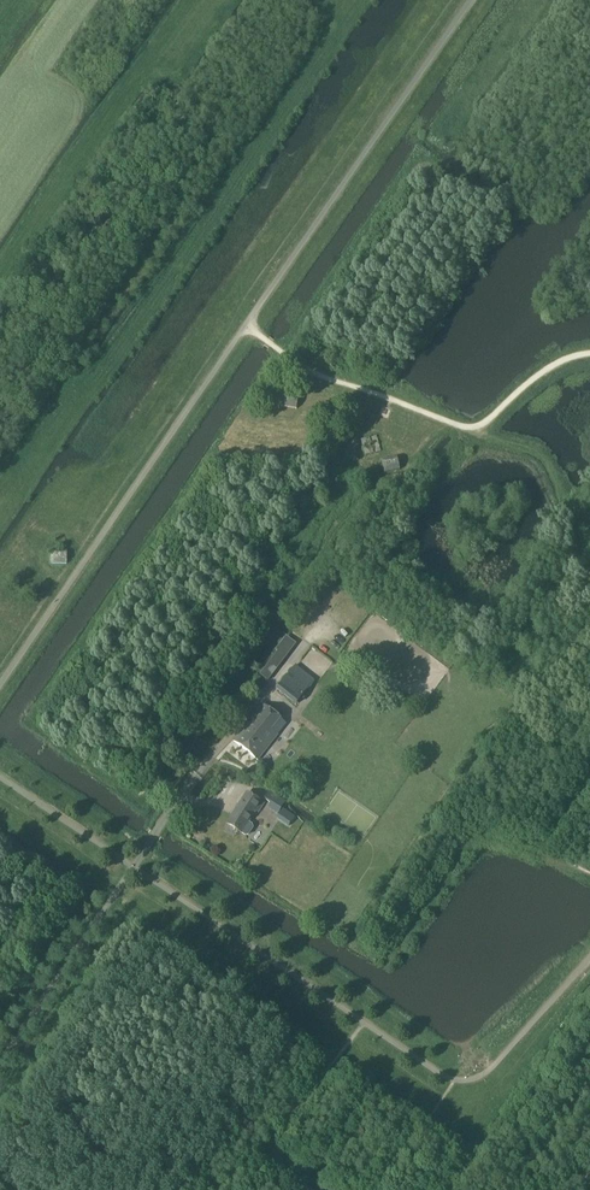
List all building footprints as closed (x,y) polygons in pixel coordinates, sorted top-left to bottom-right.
[(280,407),(296,409),(298,396),(282,393),(280,407)] [(376,436),(361,440),(365,456),(380,451),(376,436)] [(397,457),(381,461),(384,474),(400,470),(397,457)] [(67,551),(51,550),(50,564),(67,564),(67,551)] [(286,637),(276,651),(285,658),(295,644),(286,637)] [(270,662),(260,675),(267,681),(277,668),(270,662)] [(278,689),(297,703),(315,680),(295,666),(278,689)] [(270,746),(269,745),(274,737),(274,736),(276,733),(271,730),(280,719),(263,706),(247,728),(245,727),(234,742),(258,761),(270,746)] [(264,798),(280,809),(285,802),(268,791),(264,798)] [(247,793),(227,824),(246,836),(249,835),(253,829),(252,825),(248,823),(256,811),(258,813),(264,804),(253,797),(247,793)] [(294,818),(281,810),(277,816),(290,824),(294,818)]
